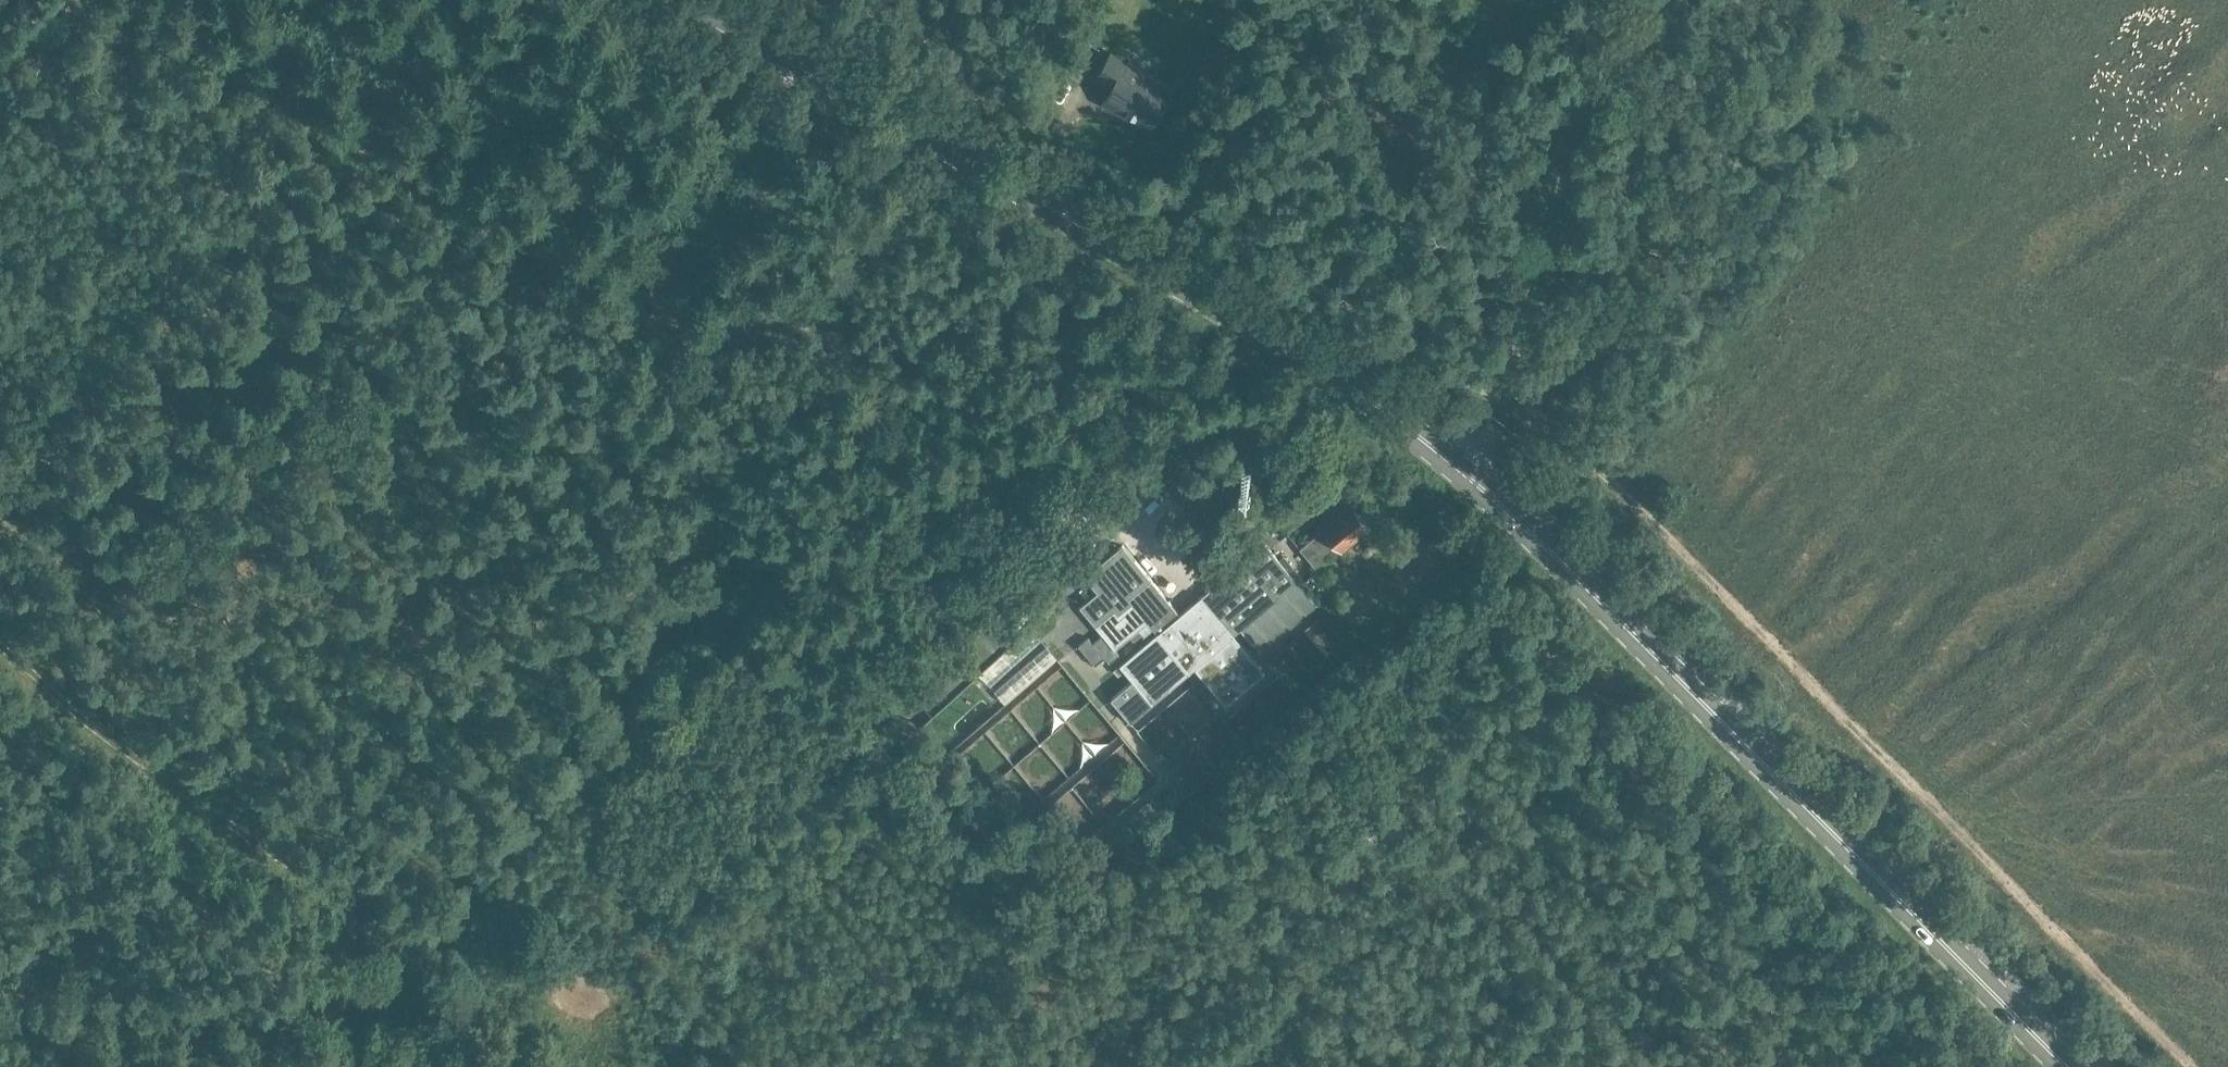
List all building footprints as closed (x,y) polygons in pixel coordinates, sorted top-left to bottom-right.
[(1151,128),(1173,91),(1110,55),(1099,76),(1108,81),(1103,89),(1109,93),(1104,102),(1151,128)] [(1182,474),(1173,483),(1203,513),(1213,503),(1182,474)] [(1350,507),(1324,529),(1300,548),(1314,566),(1338,546),(1341,550),(1367,528),(1350,507)] [(1097,592),(1080,607),(1116,649),(1148,622),(1157,633),(1120,665),(1133,680),(1112,699),(1131,722),(1195,669),(1225,705),(1264,672),(1233,635),(1241,629),(1261,652),(1317,604),(1264,542),(1180,614),(1121,545),(1084,576),(1097,592)] [(1120,654),(1103,635),(1093,643),(1088,637),(1078,646),(1095,666),(1104,657),(1109,663),(1120,654)]
